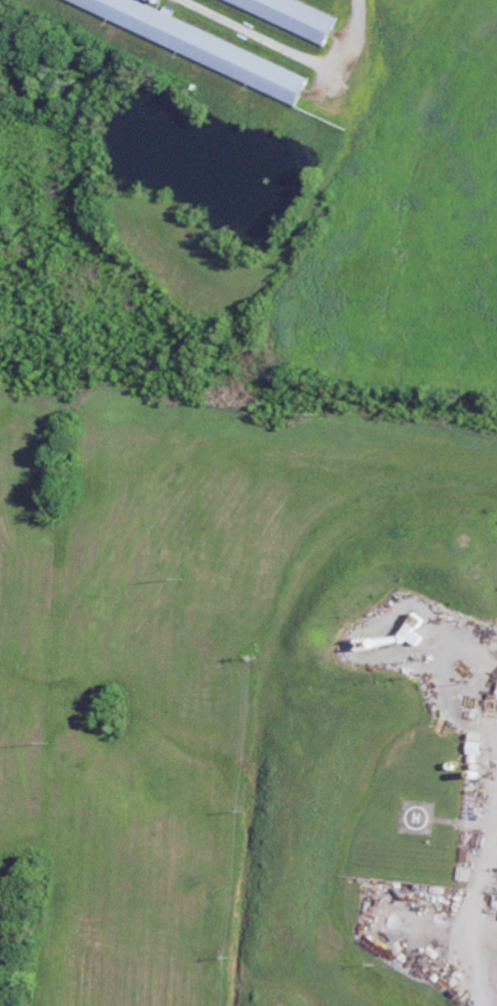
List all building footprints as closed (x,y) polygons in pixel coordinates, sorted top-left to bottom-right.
[(171,19),(174,10),(149,0),(56,0),(306,100),(315,76),(171,19)] [(309,0),(231,0),(332,43),(344,15),(309,0)] [(401,639),(419,651),(428,637),(420,632),(426,623),(415,617),(401,639)]
